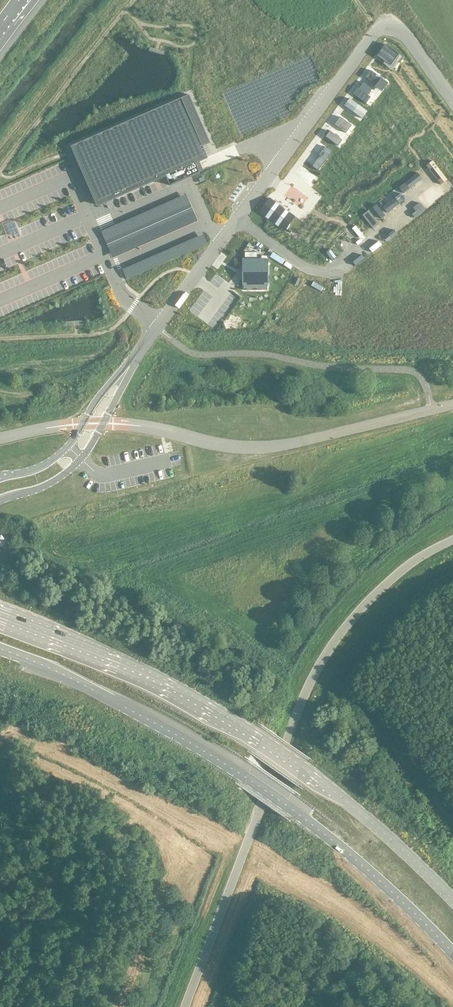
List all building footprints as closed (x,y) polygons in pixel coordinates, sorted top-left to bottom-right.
[(354,94),(366,103),(371,97),(368,95),(372,88),(364,82),(359,89),(358,88),(354,94)] [(189,94),(71,146),(71,147),(72,147),(98,205),(166,175),(170,185),(200,172),(195,162),(208,157),(203,145),(210,142),(189,94)] [(269,198),(260,211),(285,230),(295,217),(269,198)] [(357,224),(353,227),(360,237),(364,234),(357,224)] [(268,259),(243,259),(243,283),(268,283),(268,259)]
